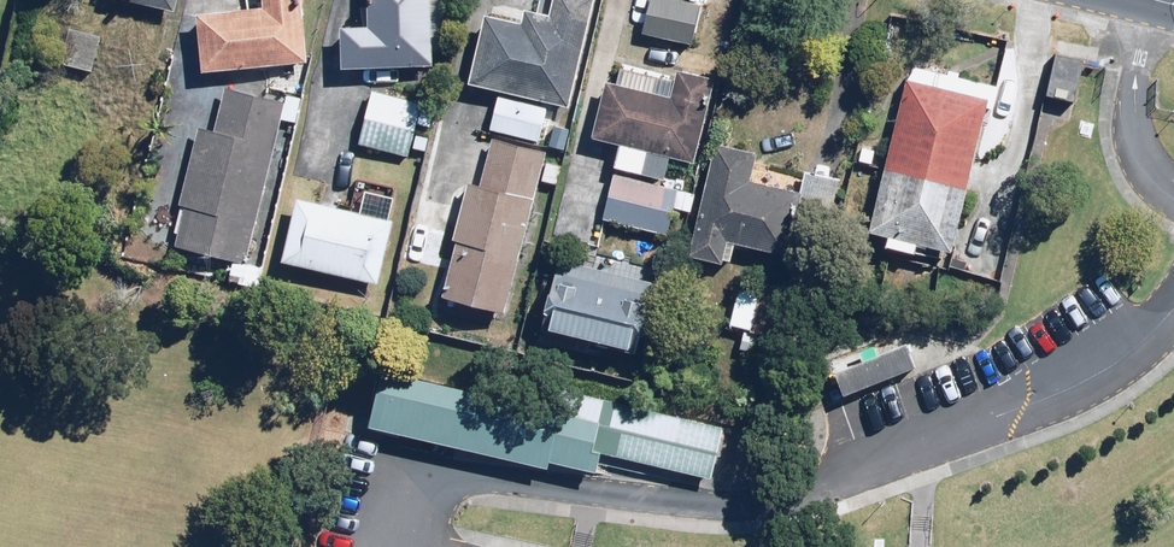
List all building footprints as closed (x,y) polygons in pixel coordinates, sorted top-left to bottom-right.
[(179,0),(127,0),(176,11),(179,0)] [(200,8),(205,66),(310,58),(306,0),(257,0),(257,4),(200,8)] [(448,48),(448,0),(370,0),(370,24),(345,24),(345,66),(431,65),(431,48),(448,48)] [(527,6),(523,19),(489,11),(476,68),(487,71),(484,86),(501,90),(492,127),(542,139),(551,101),(570,106),(595,0),(556,0),(553,12),(527,6)] [(691,0),(653,0),(646,34),(695,44),(704,3),(691,0)] [(102,29),(66,24),(60,64),(95,69),(102,29)] [(1087,56),(1058,50),(1049,94),(1078,100),(1087,56)] [(888,246),(919,253),(923,236),(956,243),(990,81),(906,63),(872,225),(891,229),(888,246)] [(646,88),(651,72),(622,65),(618,80),(610,78),(595,132),(621,139),(615,163),(666,176),(672,152),(697,159),(719,80),(678,69),(671,95),(653,90),(646,88)] [(285,100),(227,85),(215,132),(202,129),(172,244),(243,262),(285,100)] [(423,102),(371,89),(358,140),(410,153),(423,102)] [(474,316),(477,303),(509,310),(543,152),(497,142),(488,183),(469,179),(457,233),(446,231),(429,307),(474,316)] [(773,169),(770,182),(755,179),(760,153),(715,143),(693,250),(735,258),(738,240),(793,252),(800,217),(833,224),(842,177),(805,169),(803,175),(773,169)] [(605,219),(669,234),(675,208),(693,212),(698,190),(614,170),(606,205),(569,198),(561,240),(600,247),(605,219)] [(367,180),(360,210),(301,196),(286,260),(380,282),(395,219),(390,218),(397,187),(367,180)] [(542,328),(554,331),(555,328),(632,346),(638,321),(645,323),(656,281),(560,257),(542,328)] [(761,283),(761,291),(739,289),(736,322),(758,324),(757,337),(802,341),(807,287),(761,283)] [(722,433),(388,355),(368,435),(587,487),(594,457),(710,484),(722,433)]
